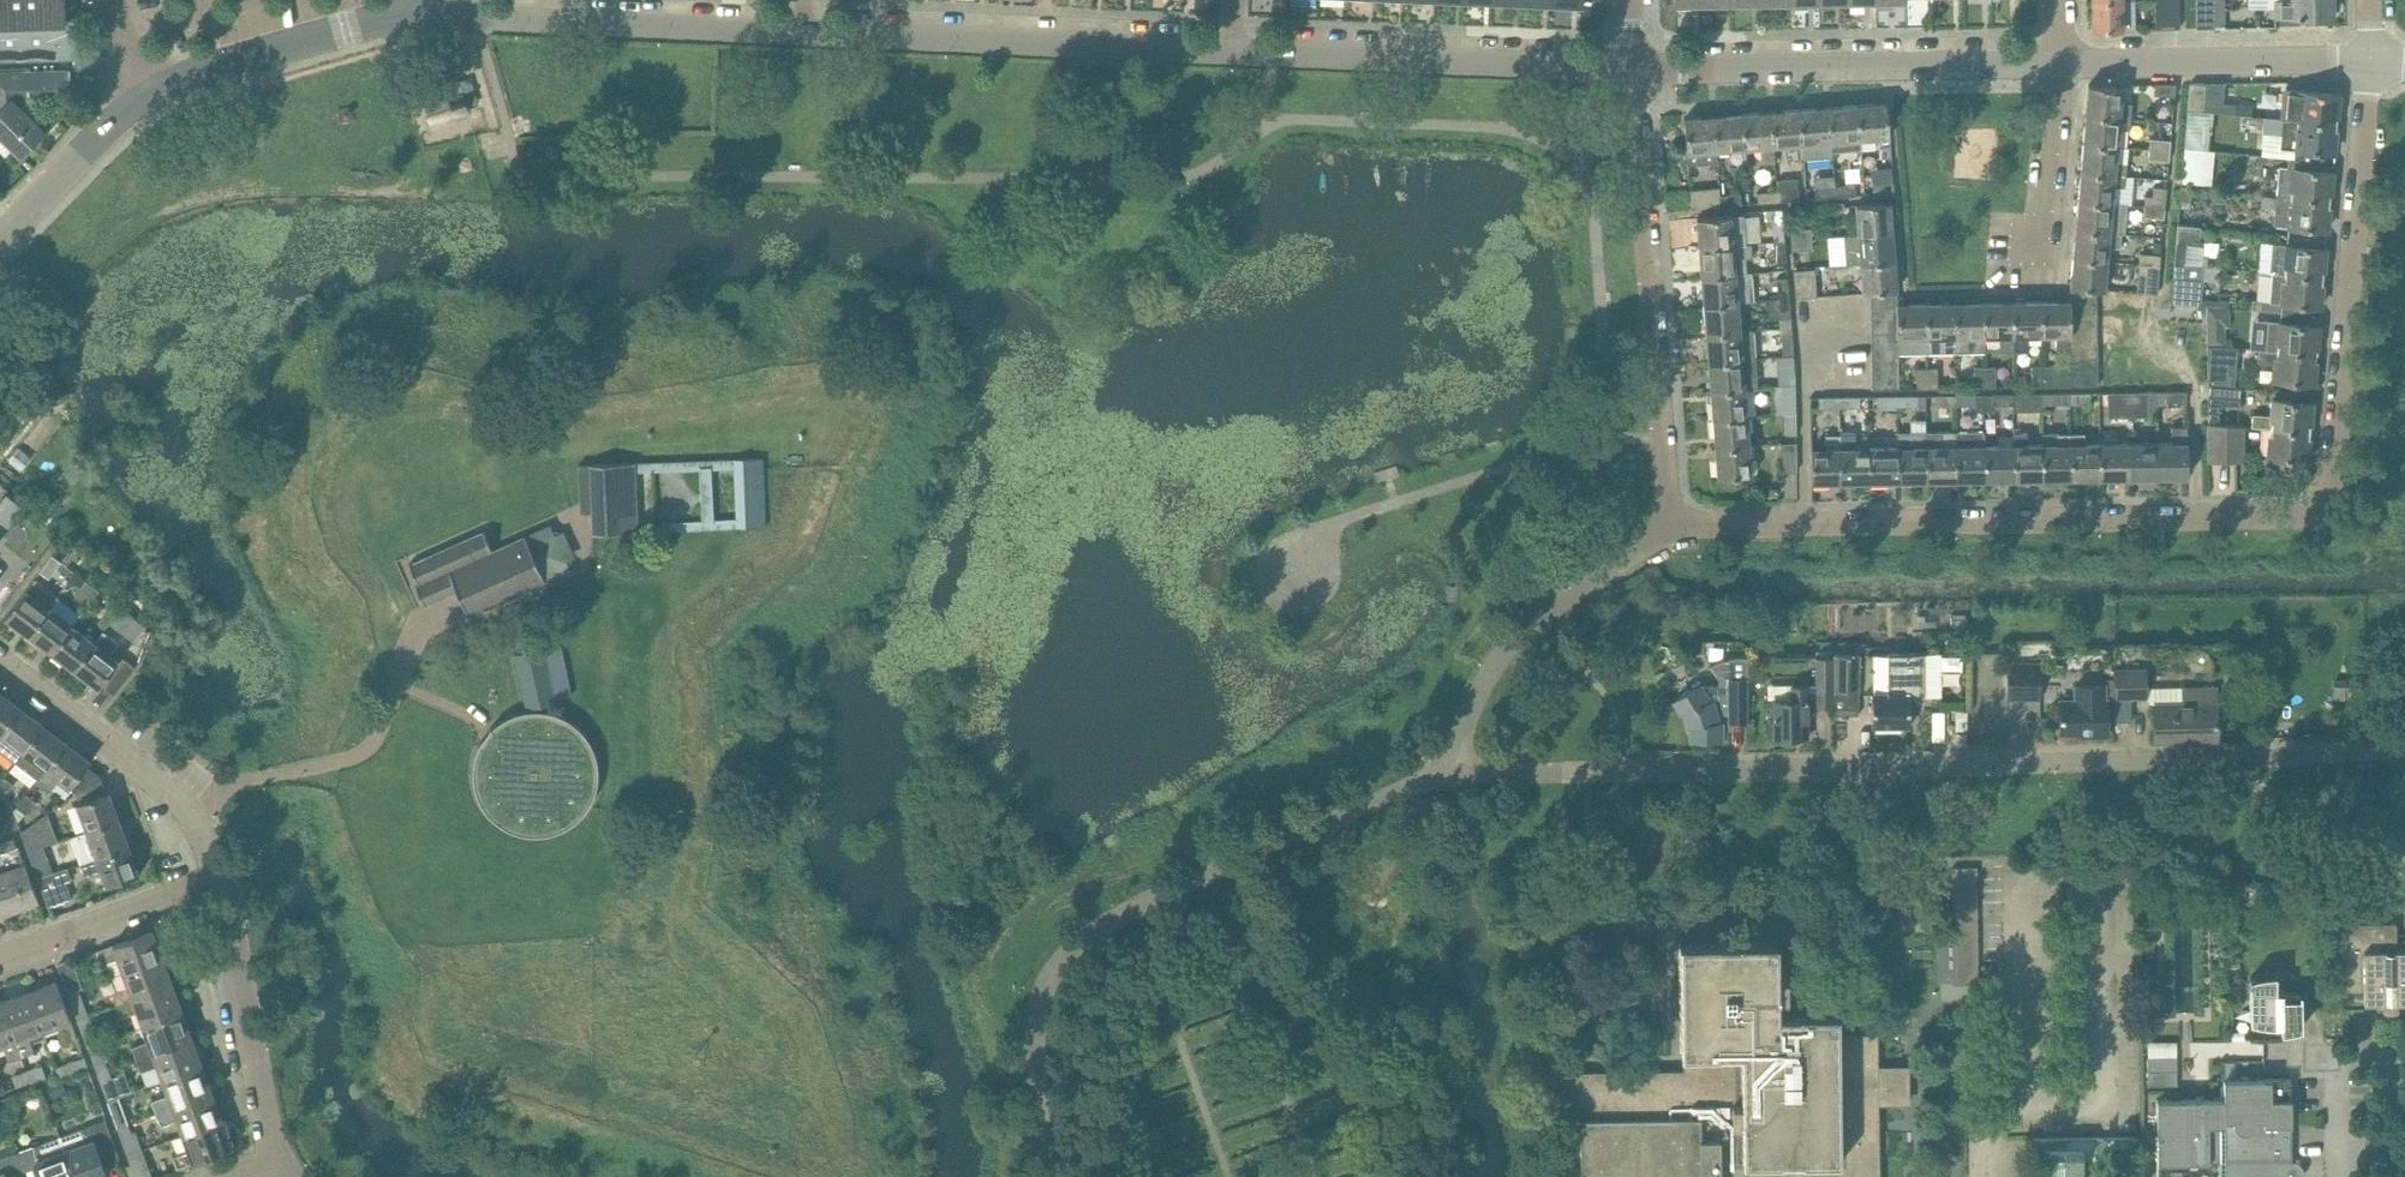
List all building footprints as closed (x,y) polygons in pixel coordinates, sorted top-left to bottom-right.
[(70,58),(79,57),(78,22),(78,15),(66,16),(65,0),(0,0),(0,60),(70,58)] [(2123,0),(2120,0),(2092,0),(2092,29),(2123,29),(2123,0)] [(2179,0),(2156,0),(2157,28),(2179,28),(2179,0)] [(2196,28),(2214,27),(2214,0),(2196,0),(2196,28)] [(2269,7),(2274,6),(2275,17),(2332,16),(2332,9),(2339,9),(2338,0),(2269,0),(2269,7)] [(71,91),(70,70),(0,73),(0,149),(6,155),(12,148),(21,156),(46,131),(22,108),(27,104),(29,97),(29,92),(71,91)] [(2190,83),(2188,110),(2214,112),(2234,114),(2235,104),(2223,103),(2225,82),(2205,83),(2205,84),(2190,83)] [(2175,96),(2175,83),(2155,84),(2154,94),(2175,96)] [(2088,85),(2086,114),(2130,118),(2132,104),(2121,103),(2122,87),(2088,85)] [(2283,118),(2336,123),(2339,94),(2286,89),(2283,118)] [(448,97),(454,116),(468,112),(462,93),(448,97)] [(1857,105),(1860,139),(1889,136),(1886,102),(1857,105)] [(1857,105),(1828,107),(1832,150),(1861,148),(1860,139),(1857,105)] [(1804,159),(1832,156),(1828,107),(1800,109),(1802,143),(1804,159)] [(1774,145),(1802,143),(1800,109),(1771,111),(1774,145)] [(2188,110),(2184,148),(2208,150),(2210,130),(2212,130),(2214,112),(2188,110)] [(1759,147),(1761,163),(1775,162),(1774,145),(1771,111),(1742,114),(1745,148),(1759,147)] [(1716,150),(1745,148),(1742,114),(1713,116),(1716,150)] [(2130,118),(2086,114),(2083,143),(2117,146),(2119,128),(2129,129),(2130,118)] [(1717,162),(1716,150),(1713,116),(1684,118),(1688,164),(1717,162)] [(2295,149),(2294,158),(2333,162),(2336,123),(2283,118),(2267,117),(2266,129),(2282,130),(2280,148),(2295,149)] [(2150,138),(2149,148),(2170,150),(2170,140),(2150,138)] [(2117,146),(2083,143),(2081,171),(2125,175),(2126,164),(2116,163),(2117,146)] [(2169,161),(2170,150),(2149,148),(2148,159),(2169,161)] [(2208,150),(2184,148),(2182,175),(2211,177),(2213,151),(2208,150)] [(2278,167),(2275,195),(2329,200),(2333,162),(2294,158),(2289,158),(2288,168),(2278,167)] [(2125,175),(2081,171),(2078,200),(2112,203),(2114,185),(2124,186),(2125,175)] [(1797,178),(1776,180),(1777,191),(1778,201),(1798,200),(1797,189),(1797,178)] [(1873,194),(1888,193),(1894,192),(1893,181),(1872,183),(1873,194)] [(1836,197),(1856,195),(1855,184),(1835,186),(1836,197)] [(1815,198),(1836,197),(1835,186),(1815,188),(1815,198)] [(1721,206),(1720,195),(1719,187),(1690,189),(1691,208),(1721,206)] [(2145,195),(2144,206),(2165,208),(2165,197),(2166,188),(2153,187),(2153,196),(2145,195)] [(2181,187),(2179,207),(2190,208),(2192,188),(2181,187)] [(1778,201),(1777,191),(1757,192),(1758,203),(1778,201)] [(1740,194),(1720,195),(1721,206),(1741,204),(1740,194)] [(2275,195),(2272,225),(2327,229),(2329,200),(2275,195)] [(2078,200),(2075,229),(2110,232),(2122,233),(2125,233),(2128,204),(2112,203),(2078,200)] [(1858,234),(1892,231),(1890,202),(1856,205),(1858,234)] [(2164,218),(2164,208),(2144,206),(2143,216),(2164,218)] [(1772,222),(1774,241),(1784,240),(1782,208),(1767,209),(1768,222),(1772,222)] [(1744,214),(1697,217),(1699,247),(1746,243),(1744,214)] [(2176,243),(2174,264),(2185,265),(2185,263),(2202,265),(2204,246),(2199,246),(2201,228),(2178,226),(2177,231),(2176,243)] [(1792,239),(1812,238),(1811,227),(1791,229),(1792,239)] [(2075,229),(2073,257),(2107,260),(2108,247),(2120,248),(2122,233),(2110,232),(2075,229)] [(1846,264),(1860,263),(1894,260),(1892,231),(1858,234),(1844,235),(1846,264)] [(1813,248),(1812,238),(1792,239),(1792,250),(1813,248)] [(1784,240),(1774,241),(1775,261),(1786,260),(1784,240)] [(1699,247),(1701,276),(1745,272),(1744,258),(1751,258),(1750,243),(1746,243),(1699,247)] [(2271,273),(2272,273),(2323,277),(2325,248),(2273,243),(2271,273)] [(2140,253),(2139,263),(2159,265),(2160,255),(2140,253)] [(2107,260),(2073,257),(2070,287),(2096,289),(2104,290),(2107,260)] [(1871,291),(1897,289),(1894,260),(1860,263),(1863,292),(1871,291)] [(2157,294),(2159,265),(2139,263),(2136,293),(2157,294)] [(2171,296),(2171,303),(2202,305),(2204,280),(2205,267),(2185,265),(2174,264),(2171,296)] [(1794,268),(1796,298),(1817,296),(1814,266),(1794,268)] [(1701,276),(1704,305),(1738,302),(1752,301),(1750,272),(1745,272),(1701,276)] [(2281,312),(2304,314),(2304,305),(2320,307),(2323,277),(2272,273),(2269,302),(2281,303),(2281,312)] [(1777,278),(1778,299),(1789,298),(1787,277),(1777,278)] [(2070,287),(2069,296),(2069,300),(2071,300),(2071,303),(2097,303),(2096,289),(2070,287)] [(1897,303),(1898,303),(1897,289),(1871,291),(1871,306),(1897,306),(1897,303)] [(1768,319),(1791,318),(1789,298),(1778,299),(1766,300),(1768,319)] [(2071,300),(2069,300),(2041,301),(2042,335),(2057,334),(2057,350),(2071,349),(2070,344),(2070,334),(2072,334),(2072,330),(2071,317),(2071,303),(2071,300)] [(2013,350),(2013,301),(1984,302),(1984,336),(2000,335),(2000,351),(2013,350)] [(2042,335),(2041,301),(2013,301),(2013,350),(2027,350),(2027,335),(2042,335)] [(1704,305),(1706,333),(1740,331),(1738,302),(1704,305)] [(1956,350),(1955,302),(1926,303),(1927,351),(1956,350)] [(1984,336),(1984,302),(1955,302),(1956,350),(1985,350),(1984,336)] [(1927,351),(1926,303),(1898,303),(1897,303),(1897,306),(1897,319),(1897,333),(1897,337),(1898,337),(1899,346),(1899,351),(1927,351)] [(2071,317),(2097,316),(2097,303),(2071,303),(2071,317)] [(1897,306),(1871,306),(1871,320),(1897,319),(1897,306)] [(2230,306),(2206,306),(2207,325),(2207,346),(2218,346),(2226,346),(2225,327),(2230,327),(2230,308),(2230,306)] [(2268,320),(2265,349),(2316,354),(2319,325),(2303,323),(2304,314),(2281,312),(2280,321),(2268,320)] [(2072,330),(2097,330),(2097,316),(2071,317),(2072,330)] [(1897,319),(1871,320),(1871,333),(1897,333),(1897,319)] [(1706,333),(1708,362),(1757,358),(1754,330),(1740,331),(1706,333)] [(2070,344),(2097,344),(2097,330),(2072,330),(2072,334),(2070,334),(2070,344)] [(1897,333),(1871,333),(1872,347),(1899,346),(1898,337),(1897,337),(1897,333)] [(1781,335),(1783,356),(1794,355),(1792,335),(1781,335)] [(2071,358),(2098,357),(2097,344),(2070,344),(2071,349),(2071,358)] [(1899,346),(1872,347),(1872,360),(1899,360),(1899,351),(1899,346)] [(2218,346),(2207,346),(2208,385),(2228,385),(2235,385),(2238,347),(2228,346),(2226,346),(2218,346)] [(2259,350),(2258,362),(2276,364),(2275,380),(2313,383),(2316,354),(2265,349),(2265,350),(2259,350)] [(1795,375),(1794,355),(1783,356),(1785,376),(1795,375)] [(2071,358),(2071,365),(2071,371),(2098,371),(2098,357),(2071,358)] [(1711,391),(1745,388),(1759,387),(1757,358),(1708,362),(1711,391)] [(1872,374),(1899,373),(1899,360),(1872,360),(1872,374)] [(2043,386),(2043,365),(2032,365),(2033,386),(2043,386)] [(2071,371),(2071,365),(2043,365),(2043,386),(2071,385),(2071,371)] [(1975,387),(1985,387),(1985,366),(1975,366),(1975,387)] [(1985,387),(1996,386),(1995,366),(1985,366),(1985,387)] [(1928,388),(1927,367),(1917,367),(1917,388),(1928,388)] [(1928,388),(1938,387),(1938,367),(1927,367),(1928,388)] [(2071,385),(2098,385),(2098,371),(2071,371),(2071,385)] [(1872,389),(1899,388),(1899,373),(1872,374),(1872,389)] [(1774,386),(1773,395),(1774,414),(1785,414),(1796,414),(1796,398),(1796,393),(1796,384),(1785,385),(1774,385),(1774,386)] [(2228,385),(2208,385),(2208,389),(2208,424),(2219,423),(2219,404),(2240,406),(2240,402),(2241,387),(2235,386),(2235,385),(2228,385)] [(1745,388),(1711,391),(1713,420),(1747,417),(1745,388)] [(2128,392),(2128,402),(2128,415),(2157,415),(2157,391),(2128,392)] [(2166,402),(2186,401),(2186,391),(2166,391),(2166,402)] [(2070,393),(2070,403),(2091,403),(2090,392),(2070,393)] [(2128,392),(2108,392),(2108,417),(2128,417),(2128,415),(2128,402),(2128,392)] [(2033,393),(2013,394),(2013,404),(2013,411),(2042,410),(2041,393),(2033,393)] [(2070,393),(2050,393),(2050,404),(2070,403),(2070,393)] [(1955,395),(1955,405),(1975,405),(1975,394),(1955,395)] [(1992,405),(2013,404),(2013,394),(1992,394),(1992,405)] [(1897,395),(1877,396),(1877,406),(1898,406),(1897,395)] [(1918,395),(1897,395),(1898,406),(1918,406),(1918,395)] [(1955,395),(1935,395),(1935,405),(1955,405),(1955,395)] [(1840,396),(1819,397),(1820,407),(1840,407),(1840,396)] [(1860,396),(1840,396),(1840,407),(1860,407),(1860,396)] [(2251,426),(2271,428),(2309,431),(2312,402),(2273,398),(2272,415),(2252,413),(2251,426)] [(1786,434),(1796,434),(1796,414),(1785,414),(1786,434)] [(1713,420),(1715,449),(1749,446),(1747,417),(1713,420)] [(2219,423),(2208,424),(2209,448),(2209,462),(2226,461),(2244,461),(2244,425),(2219,423)] [(2174,442),(2158,442),(2158,476),(2188,476),(2187,426),(2174,427),(2174,442)] [(2285,458),(2284,468),(2284,469),(2301,471),(2301,469),(2302,460),(2307,460),(2309,431),(2271,428),(2268,457),(2285,458)] [(1855,430),(1840,431),(1840,436),(1841,482),(1870,481),(1869,447),(1855,447),(1855,430)] [(1985,479),(1985,445),(1984,430),(1956,431),(1956,480),(1985,479)] [(1898,432),(1898,447),(1899,481),(1928,480),(1927,446),(1927,431),(1898,432)] [(1956,480),(1956,431),(1942,431),(1942,446),(1927,446),(1928,480),(1956,480)] [(2027,432),(2013,432),(2013,445),(2014,479),(2043,478),(2042,444),(2027,444),(2027,432)] [(2043,478),(2072,478),(2071,434),(2058,434),(2058,444),(2042,444),(2043,478)] [(2084,434),(2071,434),(2072,478),(2100,477),(2100,443),(2084,444),(2084,434)] [(1826,436),(1826,449),(1811,449),(1812,482),(1841,482),(1840,436),(1826,436)] [(2158,442),(2129,443),(2129,477),(2158,476),(2158,442)] [(2129,443),(2100,443),(2100,477),(2129,477),(2129,443)] [(1781,444),(1781,472),(1797,472),(1796,444),(1781,444)] [(1985,479),(2014,479),(2013,445),(1985,445),(1985,479)] [(1749,446),(1715,449),(1718,477),(1752,475),(1749,446)] [(1870,481),(1899,481),(1898,447),(1869,447),(1870,481)] [(590,465),(578,465),(580,505),(592,504),(593,532),(637,531),(634,463),(590,465)] [(484,531),(409,564),(418,584),(415,585),(424,604),(457,590),(468,615),(545,581),(571,569),(566,559),(575,555),(564,530),(555,534),(551,525),(525,536),(492,551),(484,531)] [(52,555),(41,570),(53,579),(64,564),(52,555)] [(33,580),(6,616),(29,634),(49,607),(57,598),(33,580)] [(98,591),(86,582),(75,596),(87,605),(98,591)] [(72,625),(49,607),(29,634),(52,651),(72,625)] [(122,631),(134,640),(145,626),(133,617),(122,631)] [(72,625),(52,651),(75,669),(95,642),(72,625)] [(95,642),(75,669),(98,687),(101,684),(119,660),(118,660),(111,655),(119,643),(104,631),(95,642)] [(560,646),(543,650),(542,647),(515,653),(527,708),(554,702),(554,699),(571,695),(560,646)] [(1859,691),(1859,654),(1833,654),(1833,656),(1834,691),(1859,691)] [(1872,693),(1873,726),(1910,726),(1910,698),(1924,698),(1924,654),(1888,654),(1887,693),(1872,693)] [(1718,686),(1701,687),(1701,684),(1673,700),(1680,713),(1683,713),(1686,727),(1689,726),(1689,739),(1722,739),(1722,722),(1747,722),(1747,656),(1741,655),(1734,656),(1728,657),(1722,659),(1716,662),(1711,665),(1718,677),(1718,686)] [(119,660),(101,684),(114,694),(135,667),(121,656),(118,660),(119,660)] [(1834,707),(1834,691),(1833,656),(1815,656),(1816,684),(1791,685),(1792,698),(1775,698),(1775,738),(1777,738),(1781,741),(1787,741),(1791,738),(1804,738),(1803,720),(1807,720),(1807,707),(1834,707)] [(2007,662),(2006,699),(2040,699),(2041,670),(2041,663),(2017,662),(2007,662)] [(2147,698),(2147,669),(2114,669),(2114,698),(2147,698)] [(2060,734),(2081,733),(2081,738),(2108,738),(2108,733),(2107,699),(2104,700),(2104,685),(2075,685),(2075,700),(2059,701),(2060,734)] [(2154,704),(2154,741),(2217,740),(2216,688),(2184,689),(2184,703),(2154,704)] [(0,691),(0,733),(20,707),(0,691)] [(0,733),(0,750),(15,761),(43,724),(20,707),(0,733)] [(583,813),(589,804),(594,795),(597,785),(598,774),(598,764),(595,753),(591,744),(586,735),(579,727),(571,720),(562,715),(552,711),(544,710),(535,709),(527,710),(519,711),(509,715),(500,720),(492,727),(491,726),(479,744),(475,754),(473,765),(473,775),(474,786),(477,796),(482,806),(489,814),(497,821),(505,827),(515,831),(526,834),(536,835),(547,834),(557,831),(567,826),(575,820),(583,813)] [(66,742),(43,724),(15,761),(38,779),(66,742)] [(90,760),(66,742),(38,779),(36,781),(49,791),(59,778),(70,786),(86,765),(90,760)] [(86,765),(70,786),(76,792),(100,775),(86,765)] [(100,775),(76,792),(80,801),(105,792),(100,775)] [(3,776),(0,780),(0,793),(4,796),(13,784),(3,776)] [(108,791),(105,792),(80,801),(77,802),(87,829),(118,818),(108,791)] [(36,801),(26,794),(17,806),(27,814),(36,801)] [(21,832),(28,851),(57,840),(47,813),(21,832)] [(87,829),(71,835),(81,862),(128,845),(118,818),(87,829)] [(0,842),(3,851),(17,846),(13,837),(0,842)] [(43,846),(28,851),(32,862),(47,857),(43,845),(43,846)] [(128,845),(81,862),(86,876),(102,870),(108,885),(139,873),(128,845)] [(53,872),(47,857),(32,862),(38,878),(53,872)] [(25,864),(0,873),(0,891),(8,913),(39,902),(25,864)] [(38,878),(48,906),(71,898),(65,881),(71,879),(67,867),(53,872),(38,878)] [(1977,869),(1952,869),(1953,984),(1979,984),(1979,979),(1977,869)] [(8,913),(0,891),(0,916),(8,913)] [(2385,1002),(2385,1006),(2384,1006),(2383,1007),(2382,1008),(2382,1009),(2382,1010),(2382,1011),(2382,1012),(2383,1013),(2386,1014),(2388,1014),(2390,1015),(2392,1015),(2394,1014),(2396,1014),(2398,1013),(2398,1012),(2399,1011),(2399,1010),(2399,1008),(2399,1007),(2398,1006),(2396,1006),(2396,1002),(2404,1002),(2404,949),(2397,949),(2396,922),(2346,923),(2341,940),(2339,957),(2339,990),(2364,990),(2364,1002),(2385,1002)] [(152,929),(97,950),(101,963),(117,957),(123,972),(163,957),(152,929)] [(1896,1068),(1876,1068),(1875,1035),(1839,1036),(1838,1012),(1779,1012),(1779,998),(1789,997),(1788,977),(1778,977),(1777,940),(1679,942),(1681,1070),(1560,1071),(1562,1176),(1877,1176),(1876,1102),(1896,1101),(1896,1068)] [(112,993),(117,1005),(173,984),(163,957),(123,972),(128,987),(112,993)] [(2274,986),(2277,973),(2263,975),(2250,978),(2250,1021),(2259,1023),(2267,1024),(2275,1025),(2281,1025),(2281,1032),(2294,1030),(2301,1028),(2301,1006),(2301,1003),(2300,1001),(2299,998),(2297,996),(2295,994),(2293,992),(2290,991),(2288,990),(2285,989),(2281,989),(2274,986)] [(56,980),(28,990),(43,1030),(58,1024),(64,1041),(77,1036),(56,980)] [(137,1011),(143,1026),(183,1011),(173,984),(117,1005),(121,1017),(137,1011)] [(78,1019),(88,1015),(78,988),(68,992),(78,1019)] [(28,1035),(43,1030),(28,990),(1,1000),(22,1056),(34,1052),(28,1035)] [(0,1001),(0,1046),(3,1044),(9,1061),(22,1056),(1,1000),(0,1001)] [(132,1047),(136,1059),(192,1038),(183,1011),(143,1026),(148,1041),(132,1047)] [(88,1046),(98,1042),(88,1015),(78,1019),(88,1046)] [(157,1065),(163,1080),(202,1065),(192,1038),(136,1059),(141,1071),(157,1065)] [(98,1073),(108,1069),(98,1042),(88,1046),(98,1073)] [(2147,1056),(2147,1085),(2176,1085),(2176,1056),(2147,1056)] [(88,1067),(84,1057),(57,1067),(60,1077),(88,1067)] [(31,1080),(45,1075),(42,1065),(27,1071),(31,1080)] [(212,1092),(202,1065),(163,1080),(168,1095),(152,1101),(156,1113),(212,1092)] [(108,1100),(118,1096),(108,1069),(98,1073),(108,1100)] [(16,1086),(31,1080),(27,1071),(13,1076),(16,1086)] [(2279,1160),(2291,1160),(2290,1079),(2223,1080),(2223,1099),(2156,1100),(2157,1176),(2280,1176),(2279,1160)] [(61,1081),(42,1088),(46,1099),(65,1092),(61,1081)] [(177,1119),(182,1134),(222,1119),(212,1092),(156,1113),(161,1125),(177,1119)] [(118,1127),(128,1123),(118,1096),(108,1100),(118,1127)] [(81,1128),(60,1136),(75,1176),(104,1176),(107,1176),(103,1165),(120,1159),(105,1119),(81,1128)] [(232,1147),(222,1119),(182,1134),(188,1149),(172,1155),(177,1168),(232,1147)] [(128,1123),(118,1127),(128,1154),(142,1149),(135,1131),(131,1132),(128,1123)] [(15,1152),(24,1176),(75,1176),(60,1136),(15,1152)] [(2046,1176),(2082,1176),(2082,1160),(2100,1160),(2103,1163),(2114,1163),(2117,1160),(2134,1160),(2134,1167),(2143,1167),(2142,1139),(2136,1139),(2136,1136),(2032,1138),(2033,1152),(2046,1152),(2046,1176)] [(142,1149),(128,1154),(136,1176),(151,1176),(152,1176),(142,1149)] [(15,1152),(0,1158),(0,1176),(24,1176),(15,1152)]
